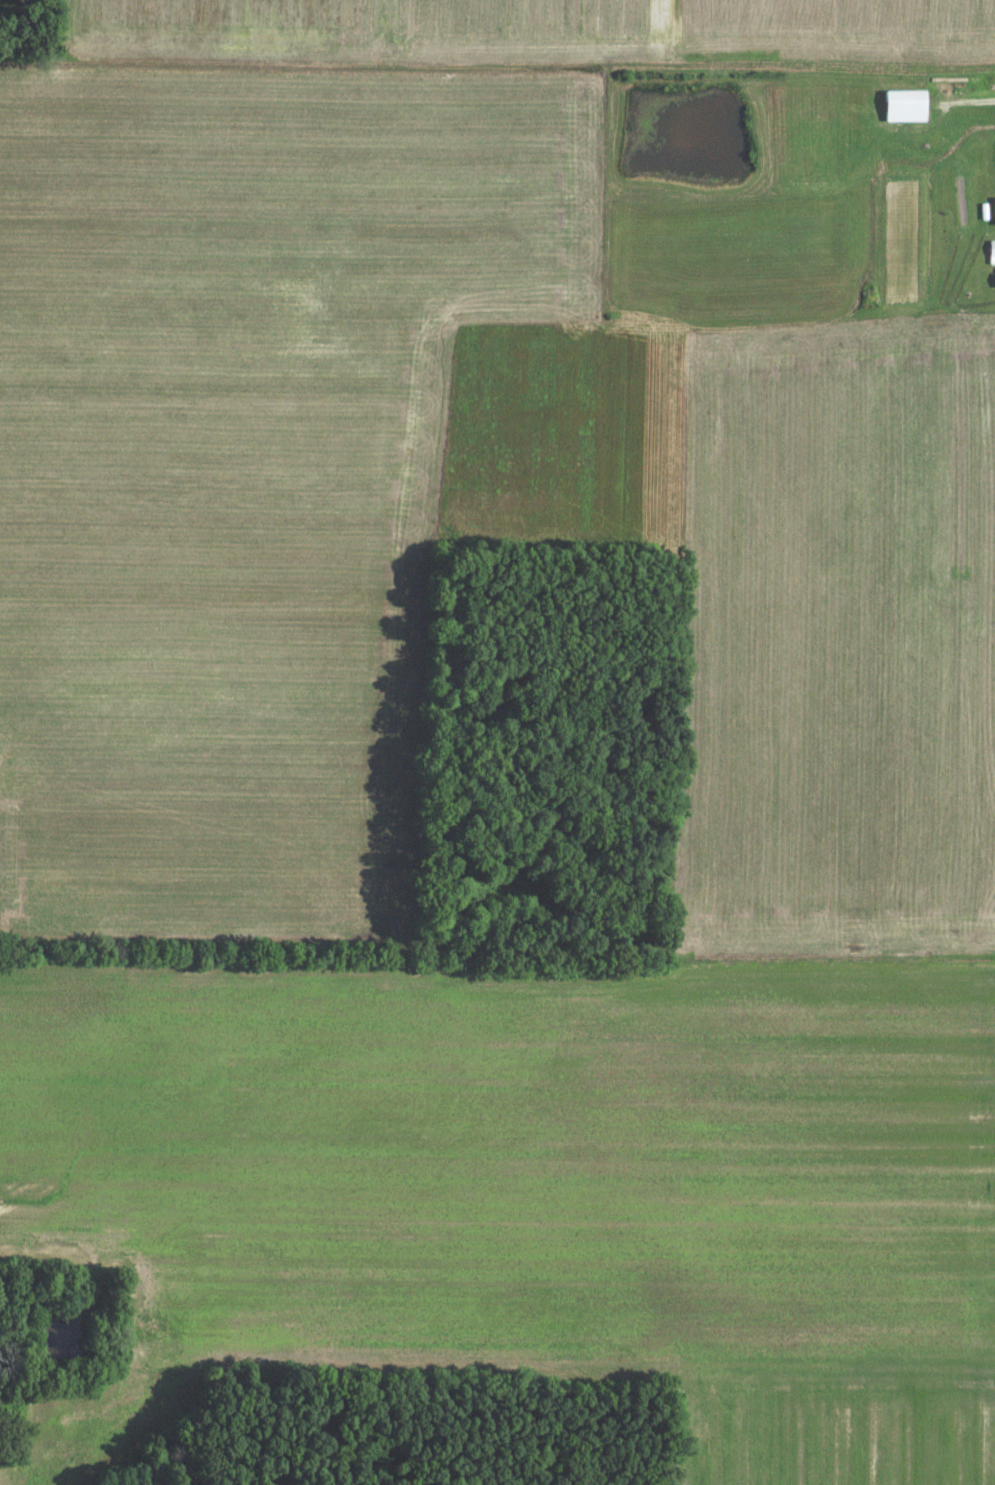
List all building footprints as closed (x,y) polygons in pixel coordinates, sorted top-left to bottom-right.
[(878,96),(879,126),(921,126),(920,95),(878,96)] [(983,245),(983,269),(994,269),(994,245),(983,245)]
